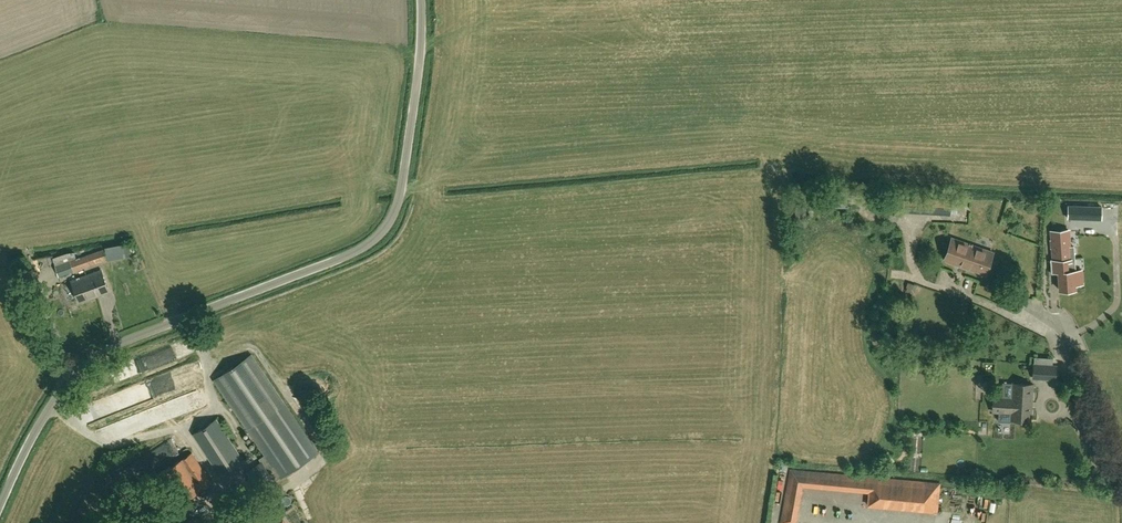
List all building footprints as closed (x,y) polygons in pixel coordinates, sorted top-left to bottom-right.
[(904,196),(895,196),(894,210),(903,210),(904,196)] [(1101,219),(1102,206),(1068,205),(1068,218),(1101,219)] [(796,227),(805,227),(806,207),(796,207),(796,227)] [(1051,272),(1058,272),(1060,290),(1075,289),(1075,284),(1082,284),(1081,270),(1075,270),(1074,259),(1074,246),(1070,246),(1069,239),(1068,230),(1052,231),(1052,240),(1053,260),(1050,260),(1051,272)] [(985,273),(993,252),(952,237),(945,259),(985,273)] [(123,258),(121,244),(105,247),(108,260),(123,258)] [(74,271),(107,259),(103,249),(76,258),(76,257),(55,265),(59,276),(74,270),(74,271)] [(110,291),(104,276),(102,269),(71,280),(79,302),(110,291)] [(252,354),(214,379),(265,454),(260,458),(262,461),(248,471),(261,491),(276,481),(276,480),(281,477),(319,451),(285,402),(252,354)] [(1056,365),(1052,365),(1053,357),(1034,356),(1034,364),(1034,377),(1056,378),(1056,365)] [(1014,383),(1003,382),(1002,397),(994,396),(994,404),(1009,405),(1009,406),(1012,407),(1012,405),(1019,405),(1019,400),(1032,401),(1033,384),(1014,383)] [(1031,420),(1032,401),(1019,400),(1019,405),(1012,405),(1012,407),(1009,406),(1009,405),(994,404),(994,411),(999,411),(999,421),(1011,421),(1011,419),(1031,420)] [(221,475),(244,460),(217,418),(193,434),(221,475)] [(181,501),(211,481),(192,452),(161,472),(181,501)] [(163,505),(173,497),(162,482),(152,489),(163,505)] [(129,522),(130,522),(131,522),(132,522),(143,507),(134,500),(122,517),(121,516),(121,517),(129,522)] [(259,513),(251,518),(254,522),(253,522),(265,522),(259,513)] [(280,513),(265,522),(287,522),(280,513)]
